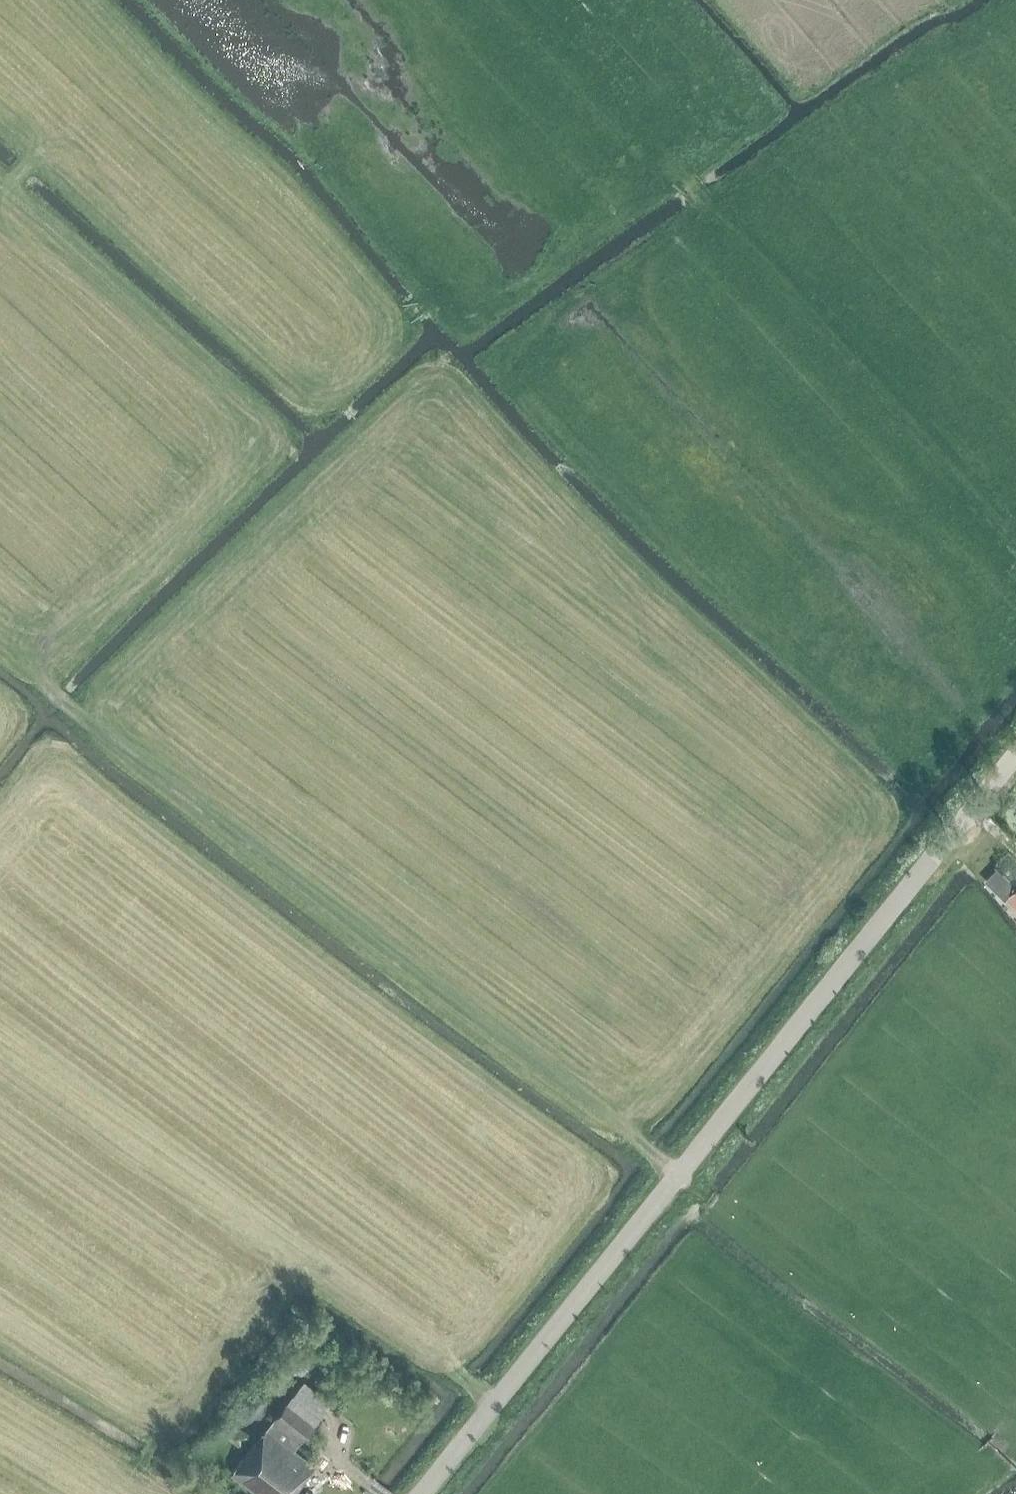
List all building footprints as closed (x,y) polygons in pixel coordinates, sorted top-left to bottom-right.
[(1015,905),(1015,863),(1009,856),(997,869),(1008,879),(999,888),(1015,905)] [(297,1488),(314,1466),(292,1450),(301,1438),(303,1440),(315,1423),(289,1402),(275,1420),(276,1420),(267,1431),(266,1430),(233,1474),(259,1493),(304,1493),(297,1488)]
